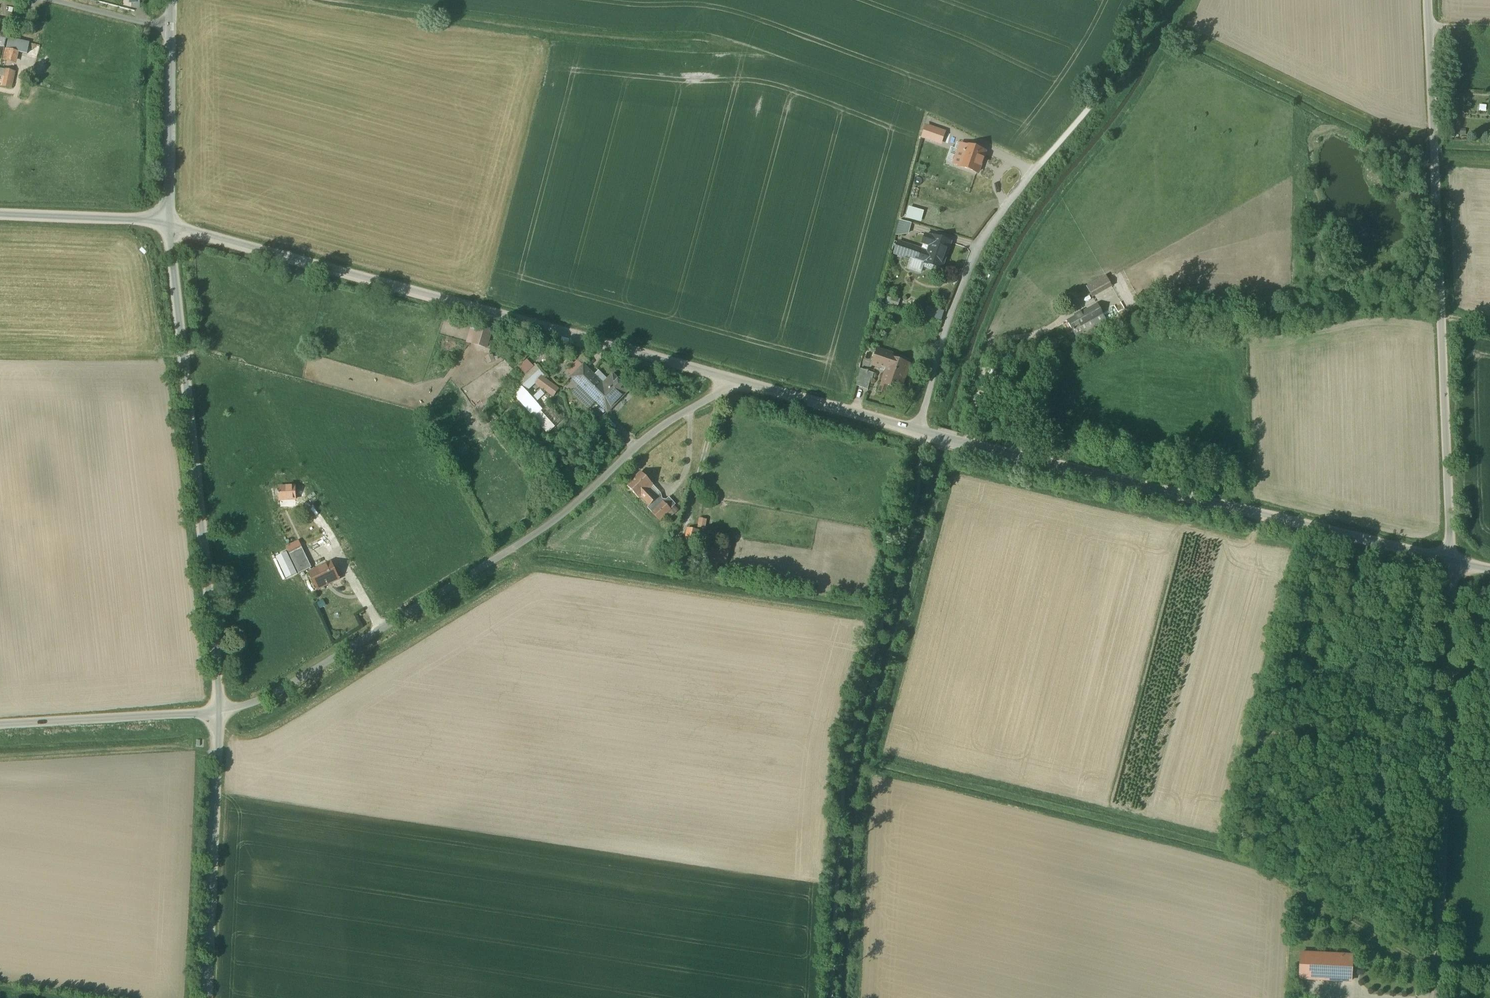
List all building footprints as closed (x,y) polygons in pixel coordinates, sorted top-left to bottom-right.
[(29,43),(8,38),(6,49),(4,49),(2,61),(16,64),(18,53),(27,54),(29,43)] [(15,72),(5,70),(2,87),(1,87),(12,89),(15,72)] [(933,129),(929,139),(941,144),(944,133),(933,129)] [(966,147),(959,167),(977,173),(984,153),(966,147)] [(897,233),(910,237),(913,223),(900,220),(897,233)] [(892,252),(942,269),(950,242),(927,235),(924,243),(931,245),(929,253),(895,242),(892,252)] [(1106,276),(1087,286),(1093,296),(1111,286),(1106,276)] [(1097,303),(1066,319),(1071,329),(1102,312),(1097,303)] [(928,306),(925,316),(942,322),(945,312),(928,306)] [(492,334),(478,330),(473,346),(488,350),(492,334)] [(892,355),(878,351),(873,365),(886,369),(879,392),(886,394),(888,386),(901,390),(909,365),(891,359),(892,355)] [(603,385),(584,366),(572,378),(608,412),(629,391),(613,375),(603,385)] [(873,373),(860,370),(856,386),(868,390),(873,373)] [(541,376),(536,386),(556,396),(561,386),(541,376)] [(548,406),(543,411),(557,426),(562,421),(548,406)] [(540,412),(534,418),(548,434),(554,428),(540,412)] [(641,472),(627,486),(639,499),(641,496),(647,502),(644,505),(648,508),(657,499),(648,489),(653,485),(641,472)] [(294,488),(279,488),(279,502),(294,501),(294,488)] [(664,502),(653,513),(660,520),(671,510),(664,502)] [(698,530),(688,528),(684,550),(694,552),(698,530)] [(301,549),(290,555),(299,573),(310,568),(301,549)] [(711,549),(709,561),(727,564),(729,553),(711,549)] [(284,580),(298,574),(288,551),(274,558),(284,580)] [(331,563),(310,573),(319,590),(339,579),(331,563)] [(347,629),(357,624),(352,616),(343,621),(347,629)] [(1353,957),(1301,953),(1299,979),(1351,983),(1353,957)]
